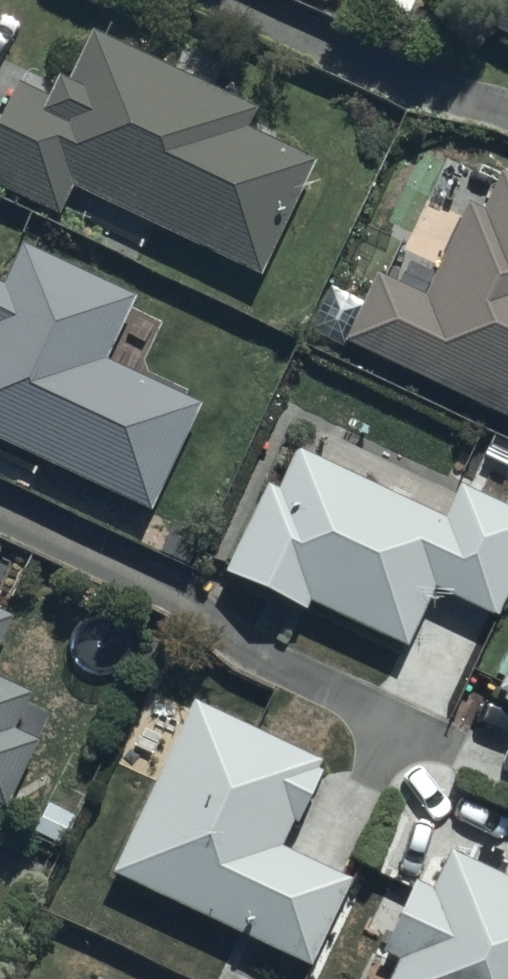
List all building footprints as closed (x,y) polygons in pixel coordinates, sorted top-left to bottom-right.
[(406,13),(413,0),(379,0),(406,13)] [(480,25),(507,37),(507,0),(494,0),(480,25)] [(68,188),(259,276),(311,163),(245,132),(257,107),(93,32),(62,100),(18,80),(0,119),(0,185),(57,212),(68,188)] [(507,421),(507,174),(488,165),(427,295),(379,273),(345,345),(507,421)] [(152,508),(196,405),(102,364),(131,296),(20,249),(0,294),(0,443),(152,508)] [(448,518),(289,441),(224,573),(398,658),(430,593),(488,621),(507,580),(507,509),(464,487),(448,518)] [(9,616),(0,612),(0,636),(9,616)] [(497,691),(507,696),(507,669),(497,691)] [(5,809),(36,743),(9,731),(28,690),(0,677),(0,807),(5,809)] [(106,870),(304,965),(348,874),(290,847),(331,762),(191,695),(106,870)] [(441,848),(377,978),(507,978),(507,881),(441,848)]
